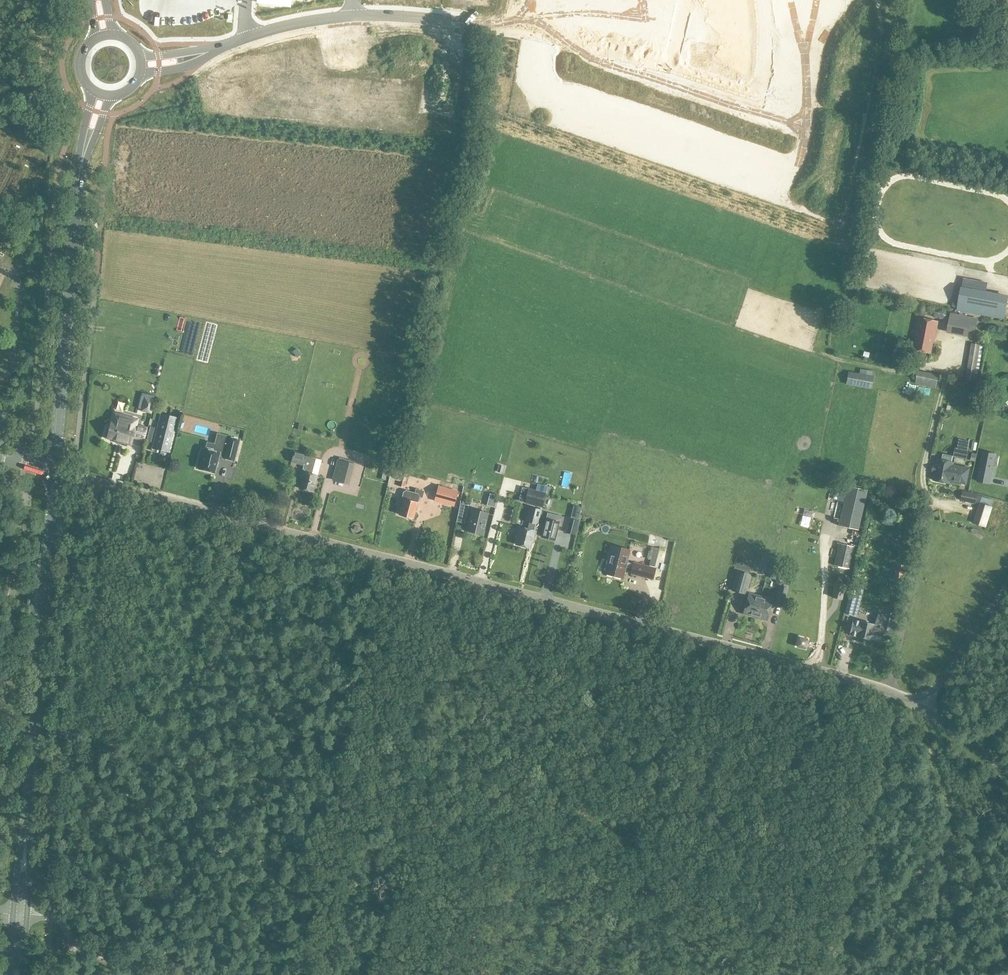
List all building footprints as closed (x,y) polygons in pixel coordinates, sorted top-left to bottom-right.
[(829,6),(831,21),(839,20),(836,5),(829,6)] [(961,289),(958,309),(1005,317),(1007,302),(1007,298),(961,289)] [(968,334),(968,331),(975,332),(977,319),(957,315),(957,313),(951,311),(947,330),(968,334)] [(913,350),(931,353),(934,339),(935,340),(938,320),(919,317),(915,336),(916,336),(913,350)] [(141,344),(144,353),(153,350),(150,341),(141,344)] [(980,345),(971,344),(965,380),(974,381),(980,345)] [(893,362),(903,363),(904,355),(894,354),(893,362)] [(915,383),(936,387),(939,374),(918,370),(915,383)] [(873,376),(848,371),(846,384),(871,388),(873,376)] [(132,438),(144,441),(147,428),(136,425),(137,420),(114,414),(112,423),(110,429),(108,429),(105,438),(115,441),(115,439),(131,444),(132,438)] [(161,414),(152,448),(169,453),(178,419),(161,414)] [(196,432),(194,438),(202,440),(204,434),(196,432)] [(200,466),(199,468),(214,472),(219,455),(224,456),(224,458),(234,460),(239,440),(218,434),(213,451),(204,449),(204,450),(202,449),(197,466),(200,466)] [(275,439),(267,445),(272,451),(279,445),(275,439)] [(956,456),(963,458),(967,459),(969,451),(958,448),(956,456)] [(294,451),(292,461),(303,464),(305,456),(306,454),(294,451)] [(990,483),(996,453),(983,451),(977,481),(978,481),(977,485),(983,486),(984,482),(990,483)] [(304,470),(303,471),(302,471),(299,480),(301,481),(300,487),(313,491),(317,475),(312,474),(316,459),(305,456),(303,464),(304,464),(302,469),(304,470)] [(958,485),(959,483),(966,484),(970,468),(953,465),(954,462),(937,459),(936,466),(933,465),(932,471),(935,472),(933,480),(950,483),(950,481),(951,481),(952,484),(958,485)] [(333,479),(348,483),(353,464),(338,460),(333,479)] [(401,477),(399,485),(404,487),(408,472),(391,468),(390,475),(401,477)] [(434,500),(453,505),(457,491),(438,486),(434,500)] [(868,491),(848,487),(839,526),(858,531),(868,491)] [(525,502),(543,506),(546,492),(528,488),(525,502)] [(422,492),(415,490),(414,494),(404,491),(402,499),(404,499),(400,514),(413,518),(418,499),(420,499),(422,492)] [(994,499),(978,495),(978,494),(964,490),(961,499),(976,503),(976,501),(980,502),(974,523),(986,526),(994,499)] [(905,498),(904,508),(915,510),(917,500),(905,498)] [(460,503),(456,521),(464,523),(468,505),(460,503)] [(530,522),(528,529),(517,527),(515,537),(517,538),(516,543),(530,547),(532,541),(534,542),(537,531),(539,524),(542,509),(529,506),(526,521),(530,522)] [(798,510),(789,508),(788,514),(808,518),(809,514),(798,512),(798,510)] [(488,513),(471,509),(466,530),(468,530),(468,532),(475,534),(475,532),(483,534),(488,513)] [(539,524),(537,531),(544,532),(543,537),(556,540),(559,525),(562,526),(564,517),(548,514),(546,525),(539,524)] [(567,532),(575,534),(578,521),(570,519),(567,532)] [(838,543),(833,565),(849,568),(854,546),(838,543)] [(629,550),(611,546),(609,555),(610,555),(605,574),(622,578),(629,550)] [(656,567),(633,561),(630,573),(653,579),(656,567)] [(902,581),(906,566),(896,564),(893,579),(902,581)] [(750,574),(737,571),(732,590),(744,594),(750,574)] [(769,589),(773,576),(761,573),(758,586),(769,589)] [(775,580),(771,592),(777,594),(781,582),(775,580)] [(845,584),(835,582),(832,597),(841,599),(845,584)] [(852,586),(850,594),(849,594),(845,612),(852,614),(856,595),(855,595),(858,588),(852,586)] [(784,605),(788,589),(780,587),(776,603),(784,605)] [(756,617),(758,619),(762,620),(764,619),(766,620),(772,600),(749,593),(743,613),(756,617)] [(850,634),(857,636),(870,639),(871,632),(891,637),(897,613),(884,610),(879,609),(875,624),(873,623),(860,620),(853,619),(850,634)]
